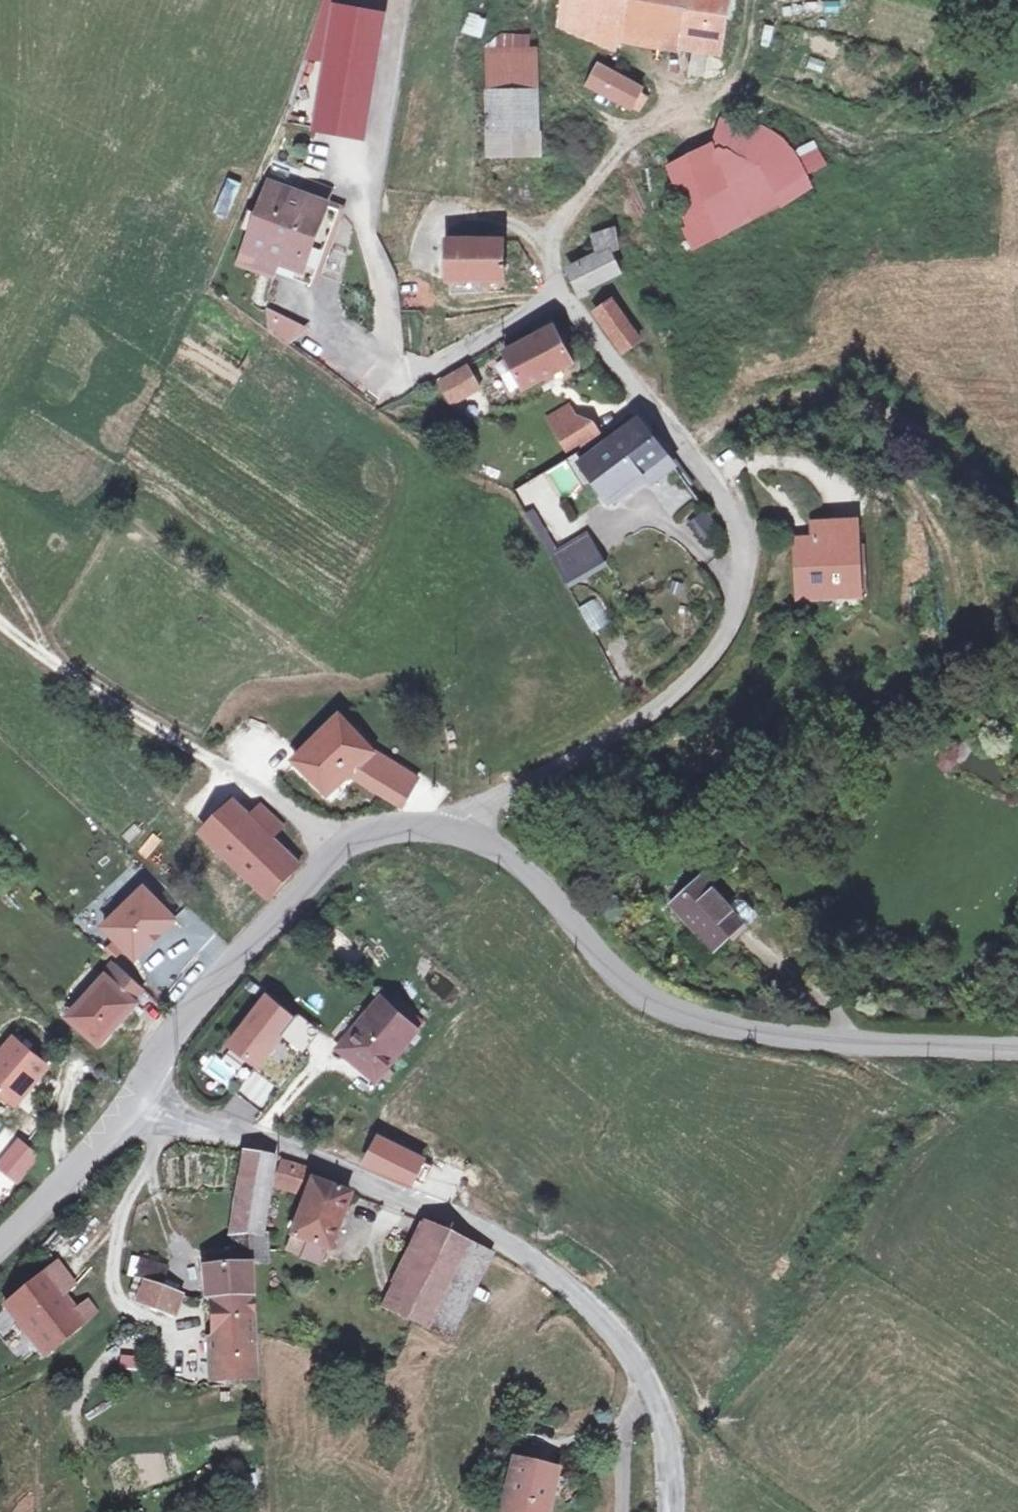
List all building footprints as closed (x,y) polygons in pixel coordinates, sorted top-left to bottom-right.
[(567,23),(683,43),(680,53),(727,62),(737,0),(570,0),(567,23)] [(469,11),(463,32),(482,38),(489,17),(469,11)] [(353,18),(334,14),(314,135),(333,139),(353,18)] [(380,23),(353,18),(333,139),(359,144),(380,23)] [(630,88),(602,75),(595,86),(636,109),(640,103),(627,94),(630,88)] [(495,91),(493,118),(545,118),(547,92),(495,91)] [(493,118),(491,156),(506,157),(506,148),(543,150),(544,132),(545,118),(493,118)] [(744,130),(725,154),(683,161),(697,234),(738,225),(748,222),(765,216),(766,210),(807,186),(789,159),(777,150),(764,141),(744,130)] [(798,146),(810,173),(827,164),(815,138),(798,146)] [(340,209),(274,183),(250,245),(250,246),(299,265),(315,272),(340,209)] [(250,246),(250,245),(245,243),(239,261),(271,273),(273,268),(311,283),(315,272),(299,265),(250,246)] [(600,265),(577,275),(585,290),(620,274),(614,262),(621,256),(614,243),(594,250),(600,265)] [(456,246),(456,279),(510,278),(510,246),(456,246)] [(613,300),(599,313),(636,352),(650,339),(613,300)] [(265,315),(266,333),(284,345),(301,331),(265,315)] [(509,353),(521,385),(573,365),(560,333),(509,353)] [(439,382),(447,397),(474,384),(466,368),(439,382)] [(553,418),(558,428),(578,416),(573,407),(553,418)] [(558,428),(573,456),(602,441),(593,425),(585,429),(578,416),(558,428)] [(608,505),(644,478),(663,464),(667,461),(641,425),(579,466),(592,483),(608,505)] [(573,458),(541,475),(557,506),(585,490),(584,487),(592,483),(579,466),(573,458)] [(670,474),(663,464),(644,478),(652,488),(670,474)] [(706,516),(693,524),(708,541),(715,537),(712,524),(706,516)] [(812,553),(792,552),(794,610),(868,607),(866,519),(812,520),(812,553)] [(791,521),(792,552),(812,553),(812,520),(791,521)] [(541,553),(556,584),(579,572),(565,543),(541,553)] [(579,607),(592,632),(611,622),(598,597),(579,607)] [(398,818),(422,787),(354,747),(330,726),(288,770),(328,799),(343,783),(398,818)] [(954,772),(962,747),(943,741),(936,767),(954,772)] [(252,883),(282,852),(277,848),(283,842),(275,828),(263,815),(253,824),(235,810),(208,839),(252,883)] [(295,866),(282,852),(252,883),(262,894),(295,866)] [(672,909),(717,953),(758,914),(738,895),(727,905),(701,879),(672,909)] [(172,925),(141,893),(100,932),(132,964),(172,925)] [(142,996),(114,971),(102,984),(104,985),(68,1026),(98,1052),(135,1011),(131,1008),(142,996)] [(256,1065),(271,1048),(296,1068),(304,1057),(301,1054),(282,1037),(296,1018),(271,996),(230,1044),(256,1065)] [(416,1038),(387,1012),(351,1055),(388,1088),(397,1077),(388,1068),(416,1038)] [(298,1014),(296,1018),(282,1037),(301,1054),(317,1032),(298,1014)] [(0,1050),(0,1098),(14,1109),(49,1067),(12,1037),(0,1050)] [(271,1048),(256,1065),(252,1069),(279,1091),(296,1068),(271,1048)] [(365,1164),(407,1181),(419,1158),(379,1138),(365,1164)] [(13,1145),(0,1160),(0,1176),(15,1189),(36,1164),(13,1145)] [(250,1166),(239,1234),(253,1234),(263,1235),(272,1170),(250,1166)] [(293,1206),(302,1168),(289,1166),(282,1187),(281,1203),(293,1206)] [(317,1176),(302,1168),(293,1206),(305,1210),(312,1192),(317,1176)] [(312,1192),(305,1210),(296,1239),(302,1241),(328,1252),(336,1255),(352,1206),(312,1192)] [(423,1221),(394,1282),(435,1304),(459,1263),(477,1273),(488,1253),(423,1221)] [(253,1234),(252,1268),(275,1271),(275,1235),(263,1235),(253,1234)] [(233,1242),(235,1270),(252,1268),(252,1240),(233,1242)] [(323,1267),(328,1252),(302,1241),(297,1258),(323,1267)] [(435,1304),(394,1282),(389,1279),(378,1300),(444,1336),(477,1273),(459,1263),(435,1304)] [(132,1284),(157,1296),(164,1274),(139,1265),(132,1284)] [(204,1273),(206,1310),(254,1306),(252,1268),(235,1270),(204,1273)] [(49,1270),(39,1281),(55,1299),(67,1287),(49,1270)] [(55,1299),(39,1281),(5,1315),(51,1361),(91,1320),(77,1307),(70,1315),(55,1299)] [(176,1305),(157,1296),(132,1284),(129,1291),(139,1300),(136,1311),(168,1323),(176,1305)] [(254,1306),(206,1310),(210,1387),(257,1381),(254,1306)] [(132,1460),(112,1464),(117,1492),(137,1489),(132,1460)] [(509,1511),(559,1511),(561,1505),(575,1507),(579,1489),(566,1485),(566,1479),(522,1467),(509,1511)]
